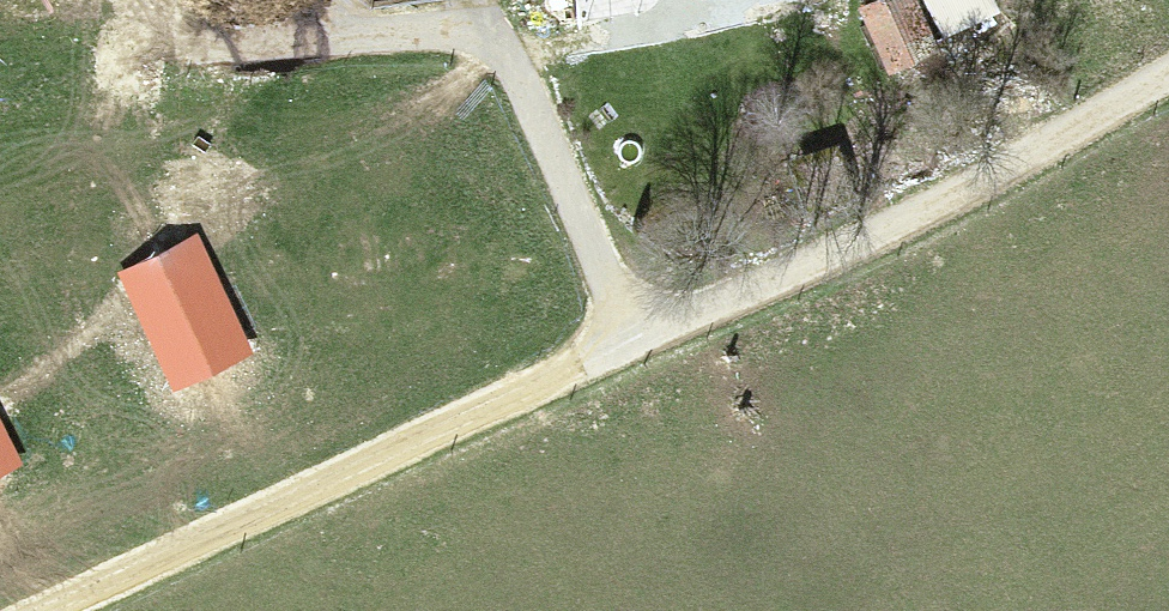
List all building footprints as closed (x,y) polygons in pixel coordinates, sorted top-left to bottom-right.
[(859,7),(877,61),(990,24),(982,0),(880,0),(859,7)] [(256,353),(197,234),(117,273),(177,393),(256,353)] [(0,416),(0,480),(26,467),(0,416)]
